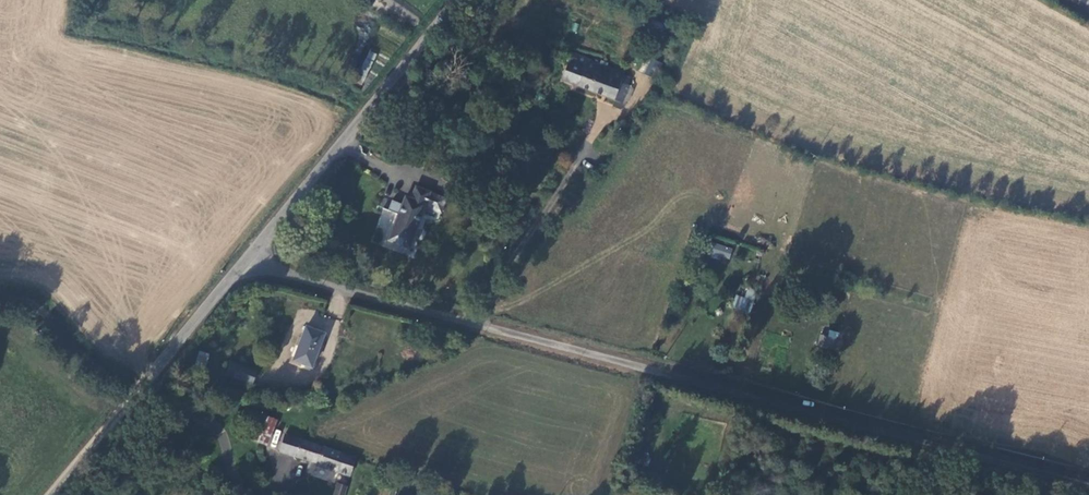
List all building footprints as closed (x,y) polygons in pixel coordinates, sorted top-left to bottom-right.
[(647,20),(645,27),(662,32),(664,25),(647,20)] [(639,71),(655,77),(661,63),(645,57),(639,71)] [(616,72),(617,70),(592,61),(587,71),(576,67),(571,81),(614,99),(622,82),(619,81),(621,74),(616,72)] [(430,191),(415,186),(411,199),(409,206),(403,204),(392,200),(389,211),(399,214),(390,240),(410,248),(430,191)] [(411,199),(405,197),(403,204),(409,206),(411,199)] [(713,243),(710,257),(729,262),(733,248),(713,243)] [(750,313),(755,291),(747,289),(745,297),(735,295),(732,308),(750,313)] [(315,363),(328,330),(309,322),(304,332),(301,331),(291,356),(305,362),(306,360),(315,363)] [(828,330),(827,336),(819,334),(817,347),(836,350),(839,331),(828,330)] [(206,364),(208,354),(200,352),(197,362),(206,364)] [(267,443),(277,420),(263,415),(260,420),(254,438),(267,443)] [(307,440),(307,439),(310,433),(304,430),(301,438),(307,440)] [(290,452),(296,453),(301,438),(290,434),(285,449),(290,452)] [(329,467),(351,474),(356,456),(344,452),(307,439),(307,440),(301,438),(296,453),(329,465),(329,467)] [(346,485),(338,483),(334,494),(344,494),(346,485)]
